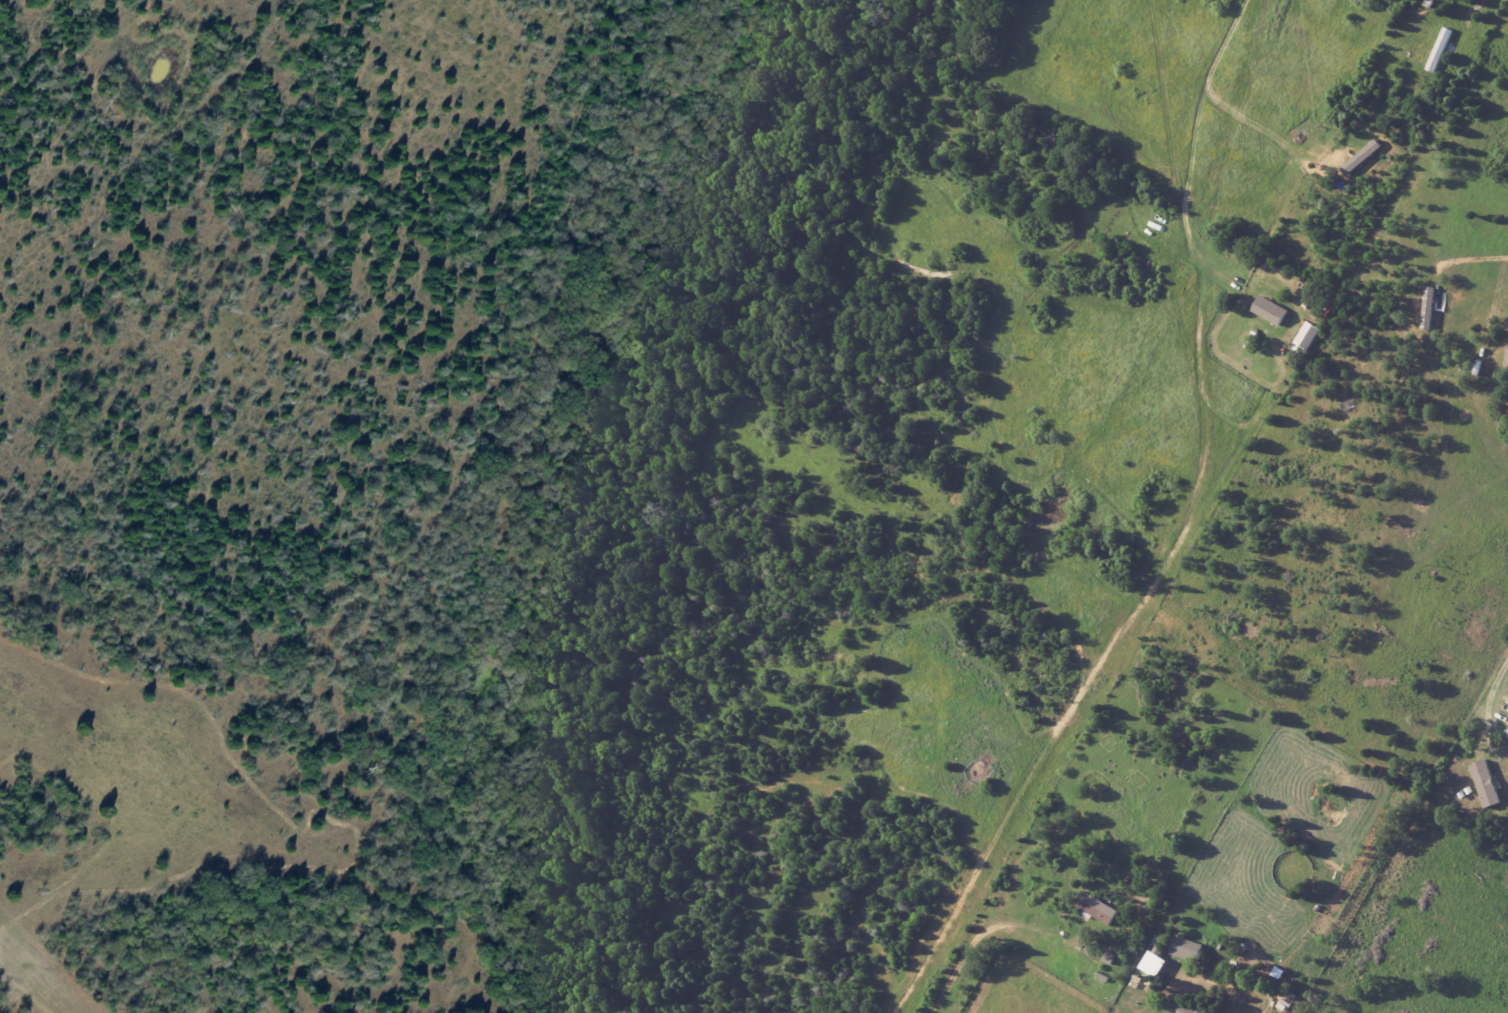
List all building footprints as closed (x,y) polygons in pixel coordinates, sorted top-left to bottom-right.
[(1438,288),(1428,286),(1422,330),(1432,331),(1438,288)] [(1281,326),(1290,310),(1263,296),(1255,311),(1281,326)] [(1298,343),(1312,349),(1320,328),(1307,322),(1298,343)] [(1484,809),(1500,805),(1490,760),(1474,764),(1484,809)] [(1112,926),(1121,911),(1084,891),(1076,906),(1112,926)] [(1205,945),(1177,936),(1171,953),(1199,963),(1205,945)] [(1141,969),(1161,978),(1169,960),(1149,951),(1141,969)] [(1186,1001),(1180,1012),(1211,1012),(1186,1001)]
